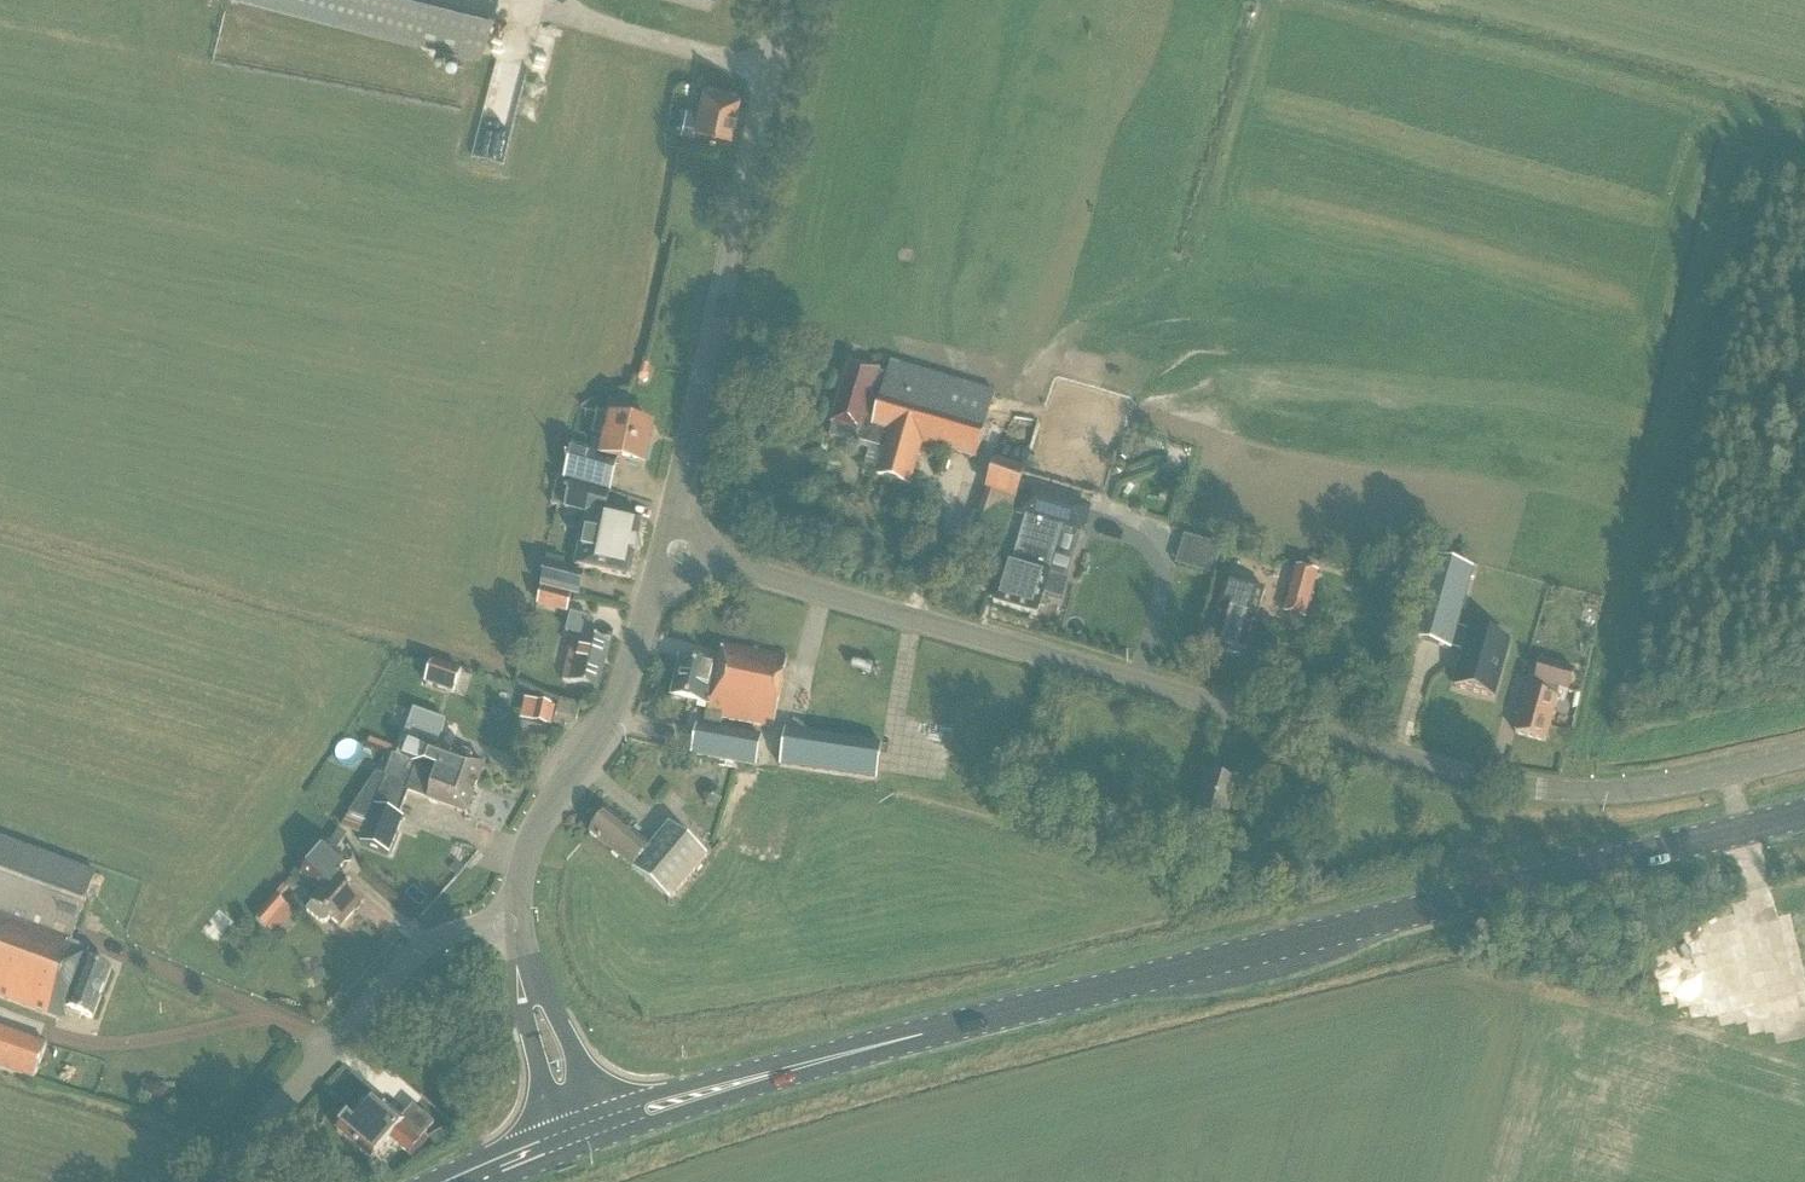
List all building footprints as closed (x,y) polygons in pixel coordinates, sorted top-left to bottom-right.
[(496,0),(280,0),(482,56),(496,0)] [(697,124),(731,132),(740,92),(704,84),(698,109),(686,107),(681,129),(695,132),(697,124)] [(478,122),(474,145),(499,150),(504,126),(478,122)] [(909,487),(923,446),(977,462),(997,395),(893,365),(889,377),(879,374),(880,371),(850,362),(832,425),(834,426),(833,431),(835,435),(842,437),(846,435),(848,429),(860,433),(857,441),(883,449),(875,476),(909,487)] [(636,407),(609,401),(606,416),(609,417),(600,455),(618,459),(644,466),(653,426),(633,422),(636,407)] [(1000,441),(994,455),(1014,463),(1020,448),(1000,441)] [(1163,443),(1163,463),(1185,463),(1186,444),(1163,443)] [(572,449),(565,482),(610,492),(618,459),(600,455),(572,449)] [(1027,470),(995,459),(984,491),(985,491),(971,531),(1001,542),(1015,501),(1016,501),(1027,470)] [(610,494),(571,484),(564,508),(585,514),(573,567),(631,579),(644,519),(605,511),(610,494)] [(991,604),(1038,617),(1044,595),(1063,601),(1069,581),(1050,576),(1051,573),(1050,572),(1063,529),(1083,536),(1092,508),(1026,487),(1017,515),(1026,518),(1012,561),(1005,559),(991,604)] [(1431,559),(1409,638),(1465,653),(1455,688),(1492,698),(1508,642),(1457,628),(1473,570),(1431,559)] [(585,573),(545,564),(540,588),(541,588),(579,597),(585,573)] [(1297,567),(1289,597),(1309,602),(1317,573),(1297,567)] [(1265,589),(1224,577),(1214,611),(1223,613),(1214,645),(1245,654),(1254,622),(1256,622),(1265,592),(1264,592),(1265,589)] [(986,594),(989,583),(979,580),(976,591),(986,594)] [(572,596),(541,588),(537,606),(568,614),(572,596)] [(589,618),(570,613),(565,633),(573,635),(561,680),(599,690),(611,642),(585,636),(589,618)] [(690,755),(708,758),(755,767),(760,738),(718,730),(721,718),(773,729),(787,659),(724,645),(718,669),(680,660),(671,697),(706,705),(701,727),(696,725),(690,755)] [(1575,670),(1540,660),(1533,684),(1538,685),(1536,693),(1526,691),(1514,734),(1547,743),(1559,698),(1557,698),(1559,691),(1568,693),(1575,670)] [(456,692),(462,671),(432,662),(426,683),(456,692)] [(552,705),(525,698),(520,720),(547,726),(552,705)] [(414,709),(397,756),(396,758),(477,787),(485,765),(428,744),(438,717),(414,709)] [(879,780),(883,743),(786,732),(782,768),(879,780)] [(358,801),(399,816),(399,815),(408,792),(428,799),(428,801),(467,815),(477,787),(396,758),(397,756),(393,755),(385,777),(375,776),(358,801)] [(1226,823),(1237,784),(1209,776),(1198,815),(1195,814),(1188,839),(1179,836),(1175,852),(1206,861),(1218,821),(1226,823)] [(399,815),(399,816),(358,801),(339,827),(361,836),(359,842),(390,855),(404,817),(399,815)] [(640,840),(607,812),(589,833),(669,901),(707,857),(670,825),(650,848),(640,840)] [(94,1019),(111,971),(79,959),(83,949),(70,944),(96,874),(0,838),(0,997),(56,1018),(61,1007),(94,1019)] [(330,919),(341,928),(364,902),(337,878),(350,864),(329,845),(301,876),(323,895),(308,912),(321,923),(326,923),(330,919)] [(295,913),(275,896),(255,919),(275,936),(295,913)] [(243,924),(228,933),(238,948),(253,939),(243,924)] [(48,1045),(0,1029),(0,1069),(36,1081),(48,1045)] [(402,1122),(373,1097),(355,1118),(353,1116),(350,1119),(345,1118),(339,1125),(341,1129),(338,1132),(372,1161),(390,1140),(410,1157),(436,1127),(414,1108),(402,1122)]
